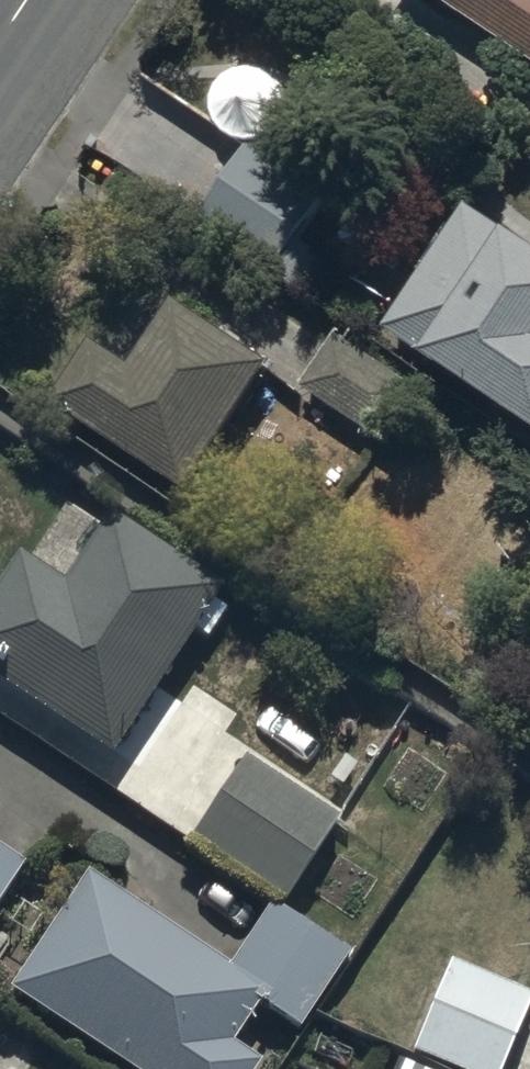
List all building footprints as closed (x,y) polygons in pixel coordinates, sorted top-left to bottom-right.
[(529,61),(529,0),(438,0),(529,61)] [(258,150),(204,226),(302,297),(319,274),(292,255),(330,202),(258,150)] [(470,208),(387,332),(529,427),(529,252),(470,208)] [(115,325),(57,411),(185,498),(275,367),(182,303),(150,349),(115,325)] [(0,596),(0,686),(115,763),(224,600),(109,524),(67,588),(24,560),(0,596)] [(252,759),(190,849),(283,913),(345,823),(252,759)] [(28,875),(0,856),(0,917),(28,875)] [(10,998),(119,1068),(263,1068),(236,1051),(262,1011),(302,1036),(350,961),(272,910),(231,974),(86,880),(10,998)] [(411,1056),(440,1068),(510,1068),(529,1024),(529,1002),(450,967),(411,1056)]
